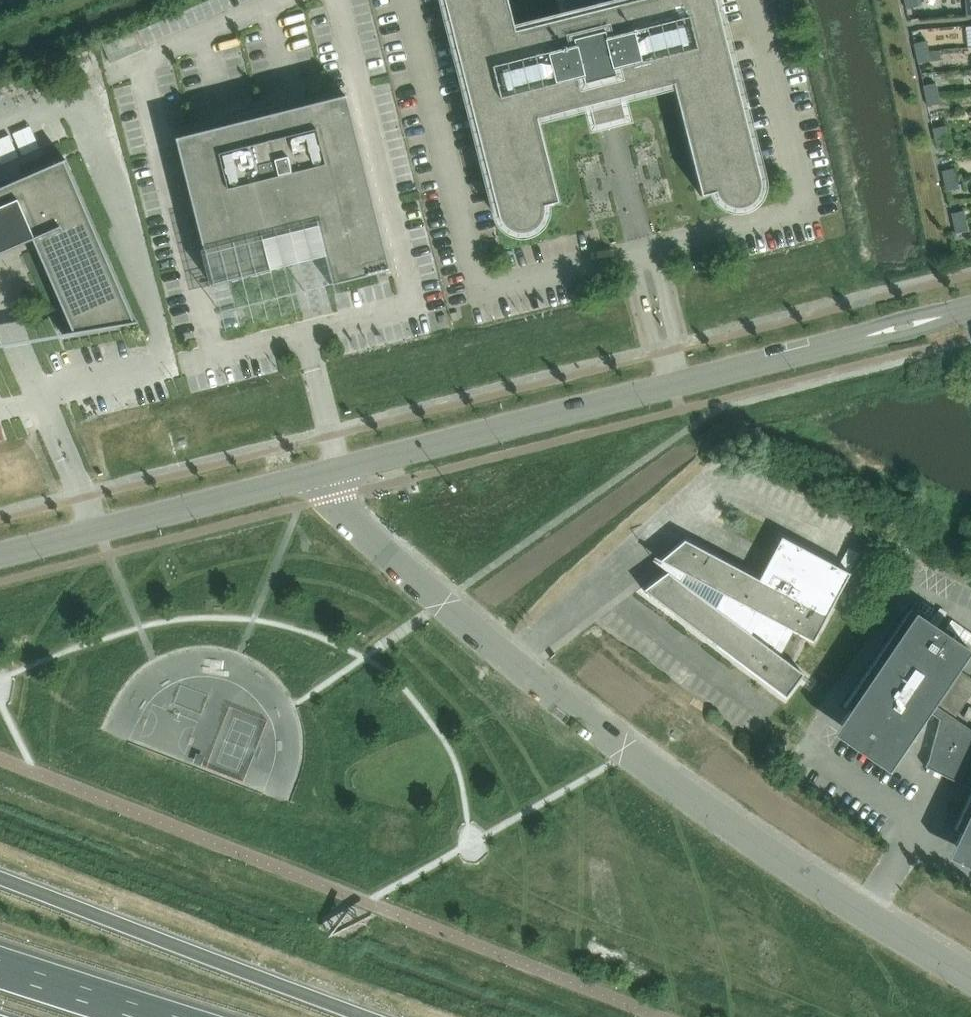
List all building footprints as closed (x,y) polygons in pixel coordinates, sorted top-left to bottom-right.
[(514,31),(506,0),(443,0),(463,77),(470,75),(476,100),(469,102),(498,217),(499,219),(500,221),(502,224),(503,226),(505,227),(507,229),(510,230),(512,231),(514,232),(517,232),(519,233),(522,233),(524,232),(527,232),(529,231),(532,230),(534,228),(536,227),(538,225),(539,223),(541,221),(542,218),(543,216),(543,213),(544,211),(543,208),(543,205),(557,202),(536,118),(592,104),(597,102),(600,116),(608,115),(615,113),(611,99),(616,97),(616,98),(672,84),(700,195),(714,192),(715,194),(717,197),(718,199),(720,201),(722,203),(724,204),(726,205),(728,206),(731,207),(733,208),(736,208),(739,208),(741,207),(744,207),(746,206),(748,205),(750,203),(752,202),(754,200),(756,198),(757,196),(758,194),(759,191),(760,189),(760,187),(760,185),(760,183),(759,181),(724,38),(716,39),(710,15),(717,13),(714,0),(637,0),(594,11),(595,11),(589,12),(586,0),(579,0),(572,2),(575,16),(570,17),(514,31)] [(917,0),(904,0),(906,9),(918,6),(917,0)] [(150,48),(146,32),(108,42),(112,58),(150,48)] [(928,51),(926,41),(914,43),(916,53),(928,51)] [(930,61),(928,51),(916,53),(918,64),(930,61)] [(937,93),(935,83),(923,86),(925,96),(937,93)] [(940,103),(937,93),(925,96),(927,106),(940,103)] [(330,285),(389,270),(345,95),(175,138),(212,285),(271,270),(263,240),(290,233),(293,247),(306,243),(303,230),(316,227),(330,285)] [(947,136),(945,126),(932,128),(935,139),(947,136)] [(949,146),(947,136),(935,139),(937,149),(949,146)] [(32,239),(72,332),(63,333),(64,336),(136,323),(136,321),(134,321),(64,161),(66,160),(65,159),(9,183),(7,178),(9,177),(8,176),(0,179),(0,253),(32,239)] [(956,178),(954,168),(942,171),(944,181),(956,178)] [(959,188),(956,178),(944,181),(946,191),(959,188)] [(966,221),(964,211),(951,213),(953,224),(966,221)] [(968,231),(966,221),(953,224),(956,234),(968,231)] [(826,529),(849,539),(857,520),(834,510),(826,529)] [(660,560),(670,566),(675,568),(671,575),(668,572),(643,590),(786,697),(803,674),(776,653),(789,629),(813,642),(849,573),(781,537),(758,579),(684,540),(660,560)] [(849,571),(859,554),(849,548),(839,565),(849,571)] [(958,669),(970,651),(909,609),(843,706),(849,710),(833,734),(888,772),(933,705),(958,669)] [(938,707),(954,719),(970,694),(970,678),(962,672),(938,707)] [(930,712),(940,720),(929,761),(926,767),(970,789),(970,778),(964,776),(970,750),(970,730),(954,719),(938,707),(935,705),(930,712)] [(968,706),(963,717),(970,721),(970,708),(968,706)] [(954,829),(960,832),(948,858),(970,869),(970,793),(954,829)] [(353,902),(323,919),(331,933),(361,916),(353,902)]
